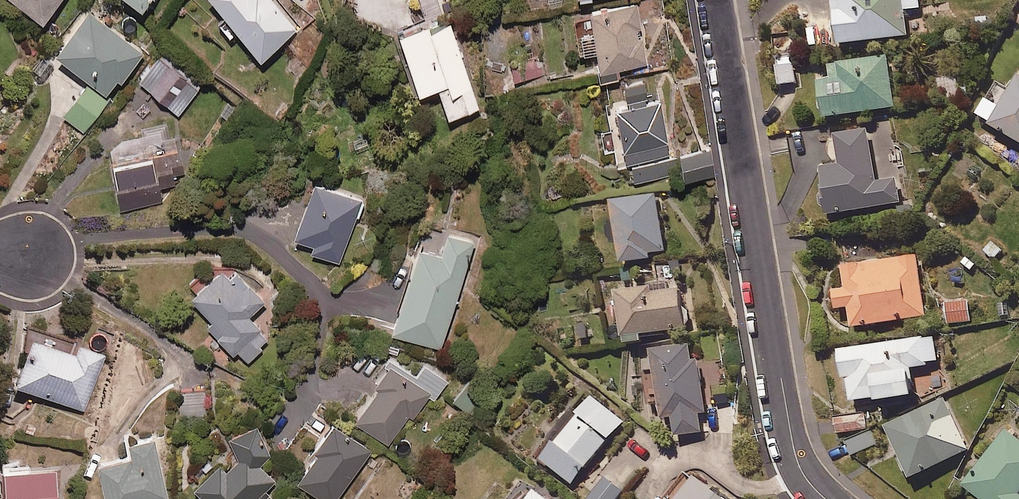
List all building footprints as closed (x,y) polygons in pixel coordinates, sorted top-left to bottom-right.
[(44,18),(58,0),(22,0),(44,18)] [(261,56),(296,28),(274,0),(217,0),(261,56)] [(427,20),(395,31),(414,90),(435,84),(446,116),(477,106),(442,0),(420,0),(427,20)] [(837,44),(908,36),(904,6),(915,5),(915,0),(832,0),(837,44)] [(644,62),(635,2),(572,11),(578,51),(592,49),(596,78),(617,75),(615,66),(644,62)] [(144,52),(90,9),(56,50),(110,93),(144,52)] [(204,85),(165,51),(140,79),(179,113),(204,85)] [(894,107),(887,55),(828,64),(830,79),(818,81),(823,117),(894,107)] [(796,82),(792,58),(775,60),(778,85),(796,82)] [(546,76),(543,59),(511,65),(514,82),(546,76)] [(1018,76),(1000,107),(986,99),(975,117),(1018,142),(1018,76)] [(647,100),(644,81),(609,87),(616,129),(599,131),(603,151),(613,150),(616,163),(629,161),(632,181),(673,175),(661,98),(647,100)] [(109,97),(87,82),(64,115),(86,130),(109,97)] [(169,140),(167,127),(141,130),(142,140),(114,143),(121,207),(161,203),(160,189),(184,186),(179,139),(169,140)] [(876,182),(867,129),(835,134),(840,165),(819,168),(827,215),(899,203),(895,179),(876,182)] [(711,172),(709,148),(677,151),(679,175),(711,172)] [(364,198),(316,179),(295,235),(315,242),(312,251),(339,261),(364,198)] [(665,251),(655,195),(610,202),(620,264),(649,259),(648,254),(665,251)] [(476,240),(449,232),(442,252),(421,245),(393,330),(441,346),(476,240)] [(925,316),(917,255),(842,265),(845,288),(832,290),(835,309),(848,307),(851,327),(925,316)] [(265,297),(231,258),(192,293),(214,318),(208,323),(245,364),(273,340),(248,312),(265,297)] [(651,293),(649,286),(615,292),(624,344),(640,341),(639,335),(684,327),(678,288),(651,293)] [(968,300),(946,302),(947,324),(970,322),(968,300)] [(938,364),(934,336),(838,350),(842,379),(846,379),(850,405),(911,396),(907,368),(938,364)] [(74,354),(31,338),(14,385),(84,411),(106,354),(78,344),(74,354)] [(691,360),(689,343),(651,348),(660,418),(672,416),(674,436),(707,432),(699,359),(691,360)] [(418,373),(392,354),(374,378),(381,384),(356,417),(389,441),(410,413),(414,416),(430,394),(434,396),(447,379),(426,363),(418,373)] [(483,393),(467,380),(453,398),(469,411),(483,393)] [(622,421),(592,397),(541,460),(571,484),(622,421)] [(968,450),(944,399),(884,427),(908,478),(968,450)] [(860,431),(859,416),(835,418),(836,433),(860,431)] [(271,494),(267,489),(276,480),(258,461),(271,455),(256,421),(230,433),(241,457),(231,467),(222,458),(194,486),(206,498),(265,498),(271,494)] [(335,422),(297,478),(327,498),(337,498),(372,447),(335,422)] [(1005,431),(962,486),(979,498),(1018,498),(1018,442),(1005,431)] [(877,445),(872,432),(845,442),(850,455),(877,445)] [(156,433),(130,438),(133,455),(100,461),(108,498),(156,498),(168,497),(156,433)] [(3,472),(4,498),(56,498),(55,470),(3,472)] [(689,473),(669,498),(722,498),(689,473)] [(604,477),(588,498),(616,498),(622,491),(604,477)] [(539,489),(531,498),(552,498),(539,489)]
